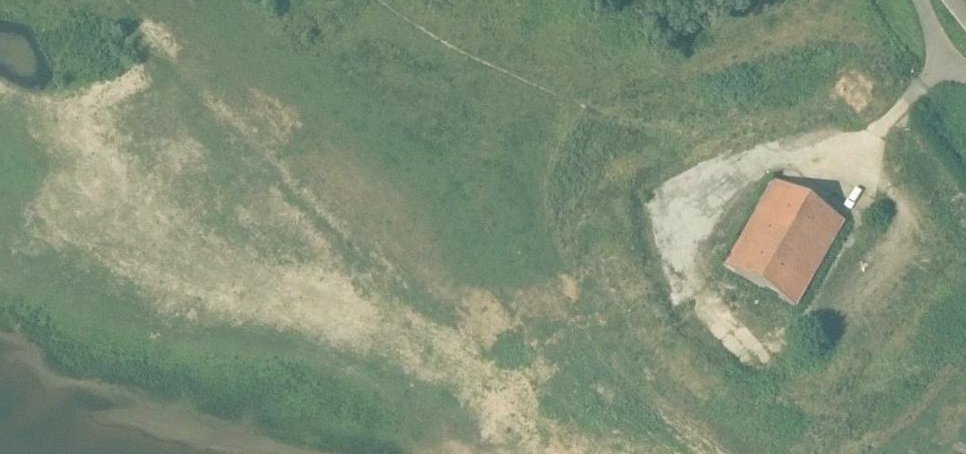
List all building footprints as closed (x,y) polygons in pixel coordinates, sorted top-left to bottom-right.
[(724,267),(771,294),(797,308),(845,223),(772,181),(724,267)]
